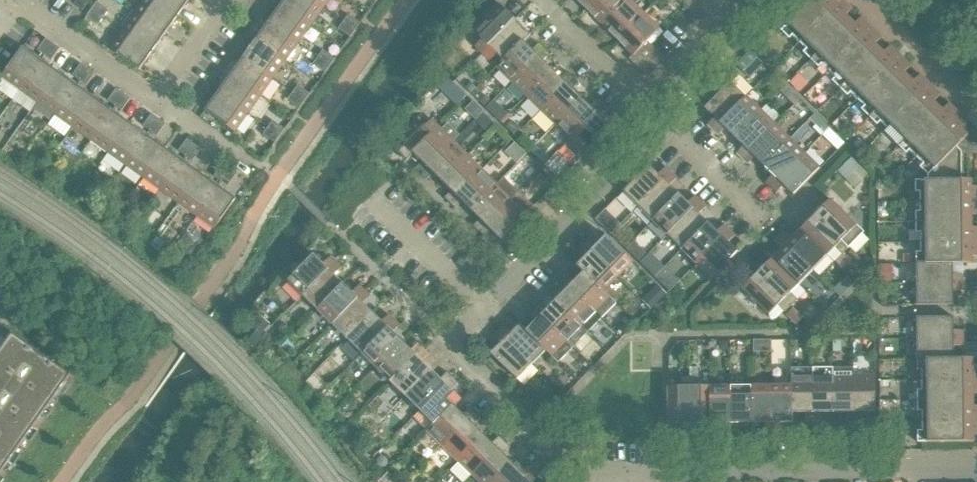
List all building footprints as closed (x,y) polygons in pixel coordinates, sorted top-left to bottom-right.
[(89,2),(86,0),(77,0),(74,5),(82,11),(89,2)] [(154,0),(144,0),(135,13),(165,34),(177,17),(154,0)] [(177,17),(189,0),(154,0),(177,17)] [(313,0),(284,0),(281,4),(311,26),(324,8),(313,0)] [(596,0),(576,0),(586,10),(596,0)] [(626,0),(596,0),(586,10),(602,25),(626,0)] [(643,13),(630,0),(626,0),(602,25),(617,40),(643,13)] [(850,19),(846,15),(852,8),(844,0),(810,0),(780,30),(786,36),(789,33),(808,52),(805,55),(810,60),(850,19)] [(109,11),(96,2),(91,9),(104,17),(109,11)] [(311,26),(281,4),(268,22),(298,43),(311,26)] [(482,53),(515,20),(500,5),(474,31),(482,39),(475,46),(482,53)] [(104,17),(91,9),(86,16),(99,25),(104,17)] [(165,34),(135,13),(122,31),(152,52),(165,34)] [(647,41),(660,29),(643,13),(617,40),(632,55),(633,56),(647,41)] [(360,23),(348,15),(343,21),(356,29),(360,23)] [(839,88),(879,48),(875,44),(881,37),(861,17),(854,24),(850,19),(810,60),(815,65),(819,62),(838,80),(834,83),(839,88)] [(497,68),(530,34),(515,20),(482,53),(490,60),(496,54),(503,60),(496,67),(497,68)] [(356,29),(343,21),(338,29),(350,37),(356,29)] [(298,43),(268,22),(255,40),(286,61),(298,43)] [(152,52),(122,31),(109,49),(139,70),(152,52)] [(511,82),(544,49),(539,43),(532,50),(524,42),(530,35),(530,34),(497,68),(511,82)] [(44,55),(53,43),(46,38),(37,50),(44,55)] [(286,61),(255,40),(243,57),(273,79),(286,61)] [(629,59),(638,68),(656,50),(647,41),(633,56),(632,55),(629,59)] [(51,60),(60,48),(53,43),(44,55),(51,60)] [(19,89),(40,59),(23,46),(1,76),(19,89)] [(909,77),(904,72),(910,66),(890,46),(883,52),(879,48),(839,88),(845,93),(848,90),(867,109),(864,112),(869,117),(909,77)] [(526,96),(552,69),(543,61),(550,54),(544,49),(511,82),(526,96)] [(335,59),(323,50),(318,57),(330,65),(335,59)] [(648,77),(665,59),(656,50),(638,68),(648,77)] [(273,79),(243,57),(230,75),(260,96),(273,79)] [(330,65),(318,57),(313,64),(325,73),(330,65)] [(36,102),(58,71),(40,59),(19,89),(36,102)] [(79,80),(88,68),(81,63),(72,75),(79,80)] [(86,85),(95,73),(88,68),(79,80),(86,85)] [(541,111),(573,77),(568,72),(561,79),(552,69),(526,96),(541,111)] [(54,114),(76,84),(58,71),(36,102),(54,114)] [(260,96),(230,75),(218,92),(248,114),(260,96)] [(898,146),(938,106),(933,101),(940,95),(920,75),(913,81),(909,77),(869,117),(874,122),(877,119),(896,138),(893,141),(898,146)] [(713,130),(746,97),(724,76),(698,102),(714,118),(707,125),(713,130)] [(555,125),(581,98),(572,89),(579,82),(573,77),(541,111),(555,125)] [(71,126),(92,96),(76,84),(54,114),(71,126)] [(310,94),(298,85),(293,92),(305,101),(310,94)] [(115,105),(123,93),(116,88),(108,100),(115,105)] [(248,114),(218,92),(205,110),(235,132),(248,114)] [(300,108),(305,101),(293,92),(288,99),(300,108)] [(122,110),(130,98),(123,93),(115,105),(122,110)] [(90,140),(112,110),(92,96),(71,126),(90,140)] [(734,138),(760,111),(746,97),(713,130),(718,135),(725,129),(734,138)] [(569,139),(602,106),(597,100),(590,107),(581,98),(555,125),(569,139)] [(473,102),(466,109),(475,118),(482,111),(473,102)] [(956,147),(968,135),(962,130),(969,123),(955,109),(949,103),(942,110),(938,106),(898,146),(903,151),(906,148),(925,166),(922,170),(927,175),(927,180),(962,180),(961,152),(956,147)] [(579,160),(611,128),(601,118),(608,111),(602,106),(569,139),(564,145),(579,160)] [(107,152),(128,122),(112,110),(90,140),(107,152)] [(742,159),(775,125),(760,111),(734,138),(743,146),(736,153),(742,159)] [(150,131),(159,119),(152,114),(143,126),(150,131)] [(157,136),(165,124),(159,119),(150,131),(157,136)] [(413,154),(439,127),(431,120),(425,126),(417,119),(391,145),(407,161),(413,154)] [(280,136),(285,129),(272,120),(267,127),(280,136)] [(512,120),(505,127),(515,136),(521,130),(512,120)] [(126,165),(147,135),(128,122),(107,152),(126,165)] [(420,174),(453,141),(459,135),(447,123),(441,129),(439,127),(413,154),(422,162),(415,169),(420,174)] [(763,166),(789,140),(775,125),(742,159),(747,164),(754,157),(763,166)] [(275,143),(280,136),(267,127),(263,134),(275,143)] [(142,177),(163,147),(147,135),(126,165),(142,177)] [(185,156),(194,144),(187,139),(178,151),(185,156)] [(770,186),(804,154),(789,140),(763,166),(772,175),(766,182),(770,186)] [(442,182),(468,155),(453,141),(420,174),(426,180),(433,173),(442,182)] [(192,161),(201,149),(194,144),(185,156),(192,161)] [(161,191),(183,160),(163,147),(142,177),(161,191)] [(793,195),(819,169),(804,154),(770,186),(777,193),(783,186),(793,195)] [(450,203),(482,170),(468,155),(442,182),(451,191),(444,198),(450,203)] [(178,202),(199,172),(183,160),(161,191),(178,202)] [(221,181),(229,169),(222,164),(214,176),(221,181)] [(638,206),(670,172),(665,167),(659,174),(649,165),(623,191),(638,206)] [(228,186),(236,174),(229,169),(221,181),(228,186)] [(497,184),(482,170),(450,203),(455,208),(462,202),(471,210),(497,184)] [(196,215),(217,185),(199,172),(178,202),(196,215)] [(653,221),(679,194),(670,185),(676,178),(670,172),(638,206),(653,221)] [(479,232),(518,191),(503,177),(497,184),(471,210),(480,219),(473,226),(479,232)] [(971,187),(971,179),(962,180),(927,180),(915,180),(915,188),(919,188),(919,215),(915,215),(915,221),(972,220),(972,215),(976,215),(976,187),(971,187)] [(214,229),(236,199),(217,185),(196,215),(214,229)] [(501,240),(527,213),(534,206),(518,191),(479,232),(484,237),(491,230),(501,240)] [(667,235),(700,201),(694,196),(688,203),(679,194),(653,221),(667,235)] [(863,232),(830,199),(814,215),(847,248),(863,232)] [(682,249),(708,223),(699,214),(705,207),(700,201),(667,235),(682,249)] [(847,248),(814,215),(800,229),(827,255),(835,247),(842,254),(847,248)] [(972,227),(972,220),(915,221),(915,229),(920,229),(920,256),(915,256),(916,263),(953,262),(953,263),(972,263),(972,256),(976,256),(976,227),(972,227)] [(696,263),(729,230),(724,225),(717,231),(708,223),(682,249),(696,263)] [(827,255),(800,229),(791,238),(785,232),(779,237),(812,270),(827,255)] [(712,278),(738,252),(728,242),(735,235),(729,230),(696,263),(712,278)] [(632,262),(606,236),(596,245),(589,239),(584,244),(617,277),(632,262)] [(812,270),(779,237),(774,243),(781,249),(772,258),(798,284),(812,270)] [(617,277),(584,244),(579,250),(585,256),(576,266),(583,273),(584,272),(603,291),(604,291),(617,277)] [(303,296),(335,263),(330,257),(323,264),(313,254),(287,281),(303,296)] [(798,284),(772,258),(758,273),(791,306),(797,299),(790,293),(798,284)] [(953,276),(953,263),(953,262),(916,263),(916,284),(963,283),(963,275),(953,276)] [(317,310),(343,284),(334,275),(341,268),(335,263),(303,296),(317,310)] [(616,303),(604,291),(603,291),(584,272),(583,273),(575,281),(568,274),(562,280),(601,318),(616,303)] [(791,306),(758,273),(742,288),(769,314),(778,305),(785,312),(791,306)] [(601,318),(562,280),(557,285),(564,292),(555,301),(587,333),(601,318)] [(953,305),(953,291),(963,291),(963,283),(916,284),(916,305),(953,305)] [(332,324),(364,291),(359,286),(352,292),(343,284),(317,310),(332,324)] [(346,339),(373,312),(363,303),(370,296),(364,291),(332,324),(346,339)] [(587,333),(555,301),(546,310),(539,304),(534,309),(573,347),(587,333)] [(573,347),(534,309),(528,315),(535,321),(527,330),(526,330),(546,350),(545,350),(558,363),(573,347)] [(361,353),(394,320),(389,315),(382,321),(373,312),(346,339),(361,353)] [(953,331),(953,317),(916,317),(916,339),(963,338),(963,330),(953,331)] [(376,368),(402,341),(393,332),(400,325),(394,320),(361,353),(376,368)] [(546,350),(526,330),(527,330),(520,323),(511,333),(504,326),(498,332),(532,364),(545,350),(546,350)] [(532,364),(498,332),(493,337),(500,344),(490,353),(517,379),(532,364)] [(12,333),(0,350),(0,474),(71,375),(12,333)] [(954,358),(954,346),(963,346),(963,338),(916,339),(916,359),(954,359),(954,358)] [(390,382),(423,348),(418,343),(411,350),(402,341),(376,368),(390,382)] [(405,397),(432,370),(422,361),(429,354),(423,348),(390,382),(405,397)] [(973,365),(973,358),(954,358),(954,359),(916,359),(916,367),(921,367),(921,393),(917,393),(917,400),(973,399),(973,394),(976,394),(976,365),(973,365)] [(833,413),(833,367),(812,368),(813,423),(821,422),(821,413),(833,413)] [(854,422),(853,375),(853,367),(833,367),(833,413),(846,413),(846,422),(854,422)] [(813,423),(812,368),(791,368),(791,386),(792,386),(792,413),(793,413),(805,413),(805,423),(813,423)] [(419,411),(452,377),(447,372),(440,379),(432,370),(405,397),(419,411)] [(875,412),(875,375),(853,375),(854,422),(861,422),(861,412),(875,412)] [(454,406),(461,399),(451,389),(458,383),(452,377),(419,411),(433,424),(434,425),(453,405),(454,406)] [(690,424),(689,377),(681,377),(681,387),(668,387),(668,424),(690,424)] [(710,423),(710,386),(698,386),(698,377),(689,377),(690,424),(710,423)] [(731,433),(730,386),(710,386),(710,423),(723,423),(723,433),(731,433)] [(752,423),(751,386),(730,386),(731,433),(738,433),(738,423),(752,423)] [(772,432),(772,386),(751,386),(752,423),(764,423),(764,433),(772,432)] [(792,386),(791,386),(772,386),(772,432),(780,432),(780,423),(793,423),(793,413),(792,413),(792,386)] [(973,406),(973,399),(917,400),(917,407),(921,407),(921,434),(917,434),(917,442),(974,442),(974,435),(976,435),(976,406),(973,406)] [(442,446),(475,413),(469,407),(462,414),(454,406),(453,405),(434,425),(433,424),(427,431),(442,446)] [(457,460),(483,434),(473,425),(480,418),(475,413),(442,446),(457,460)] [(471,475),(504,442),(499,436),(492,443),(483,434),(457,460),(471,475)] [(512,463),(503,454),(510,447),(504,442),(471,475),(479,481),(493,481),(512,463)] [(533,470),(528,465),(521,472),(512,463),(493,481),(522,481),(533,470)] [(539,475),(533,470),(522,481),(532,481),(539,475)]
